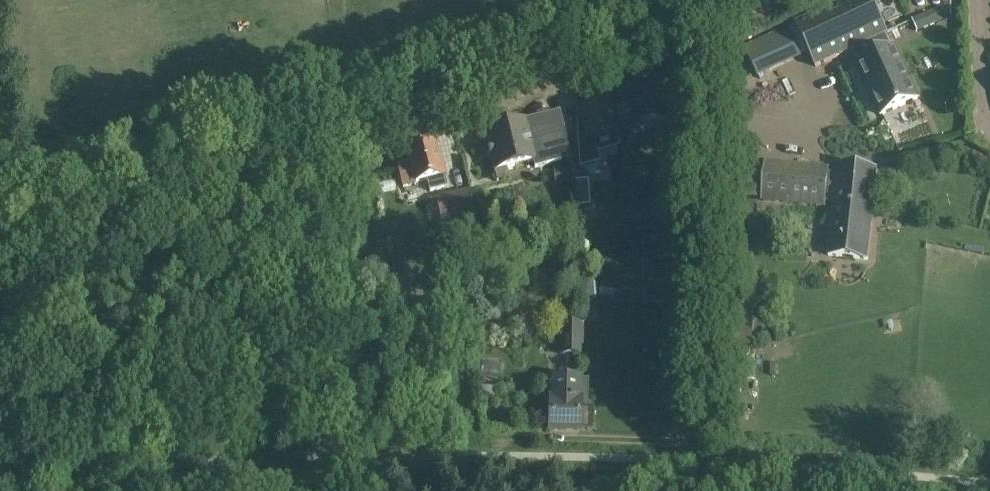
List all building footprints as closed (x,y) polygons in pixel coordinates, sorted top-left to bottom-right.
[(797,22),(810,51),(817,67),(854,49),(866,44),(873,57),(860,63),(858,65),(881,115),(898,108),(918,98),(894,48),(892,49),(886,37),(888,36),(872,0),(844,0),(797,22)] [(932,11),(913,20),(918,31),(937,23),(932,11)] [(785,27),(743,46),(757,76),(800,56),(786,26),(785,27)] [(619,123),(641,117),(640,121),(664,122),(665,86),(641,86),(641,92),(612,100),(619,123)] [(578,130),(576,130),(579,171),(600,166),(595,145),(611,141),(613,148),(627,144),(622,128),(616,130),(608,101),(605,102),(604,98),(589,102),(590,106),(578,109),(584,129),(578,130)] [(524,122),(484,132),(494,172),(506,169),(534,162),(533,159),(537,158),(539,167),(570,159),(559,113),(550,115),(548,111),(536,114),(537,119),(525,122),(524,122)] [(414,184),(413,182),(426,179),(428,191),(446,187),(443,174),(444,174),(442,167),(440,167),(434,146),(406,153),(408,161),(395,165),(400,187),(414,184)] [(761,198),(760,201),(825,208),(826,203),(835,204),(830,255),(868,260),(877,170),(839,166),(838,174),(829,173),(830,167),(765,161),(765,165),(761,198)] [(558,184),(573,183),(571,168),(557,169),(558,184)] [(586,181),(574,182),(575,206),(588,205),(586,181)] [(683,210),(684,196),(675,196),(676,184),(656,183),(654,209),(683,210)] [(473,214),(467,190),(436,198),(442,223),(473,214)] [(497,305),(481,306),(482,324),(498,322),(497,305)] [(559,325),(559,356),(581,356),(581,325),(563,325),(559,325)] [(545,393),(544,404),(552,404),(551,431),(591,432),(591,411),(589,411),(589,405),(586,405),(587,401),(587,382),(553,381),(553,389),(553,393),(545,393)]
